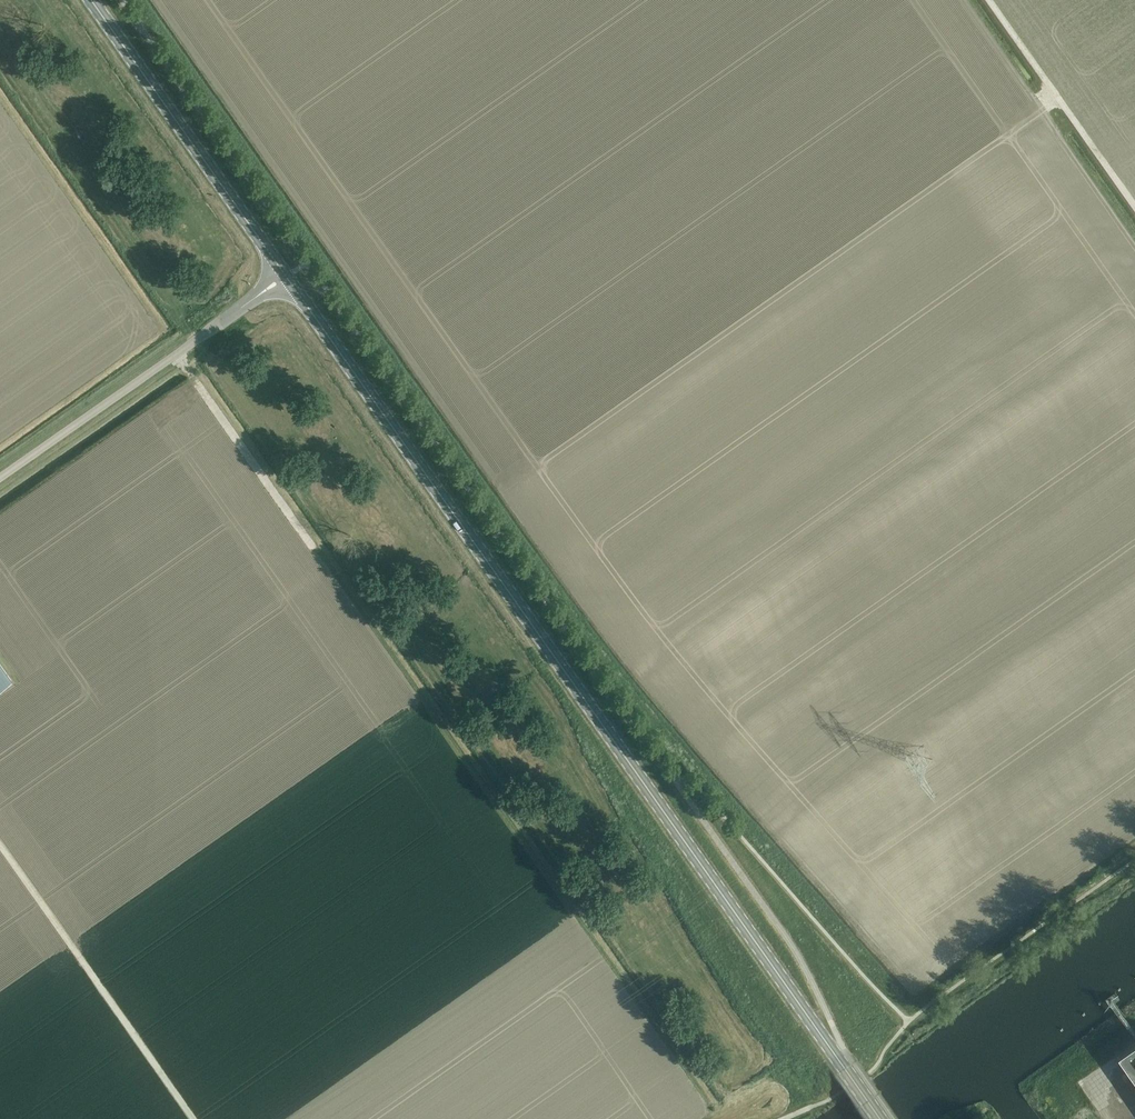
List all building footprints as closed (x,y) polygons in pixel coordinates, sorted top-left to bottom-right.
[(11,680),(0,665),(0,688),(11,680)] [(1118,1053),(1134,1077),(1134,1042),(1118,1053)]
